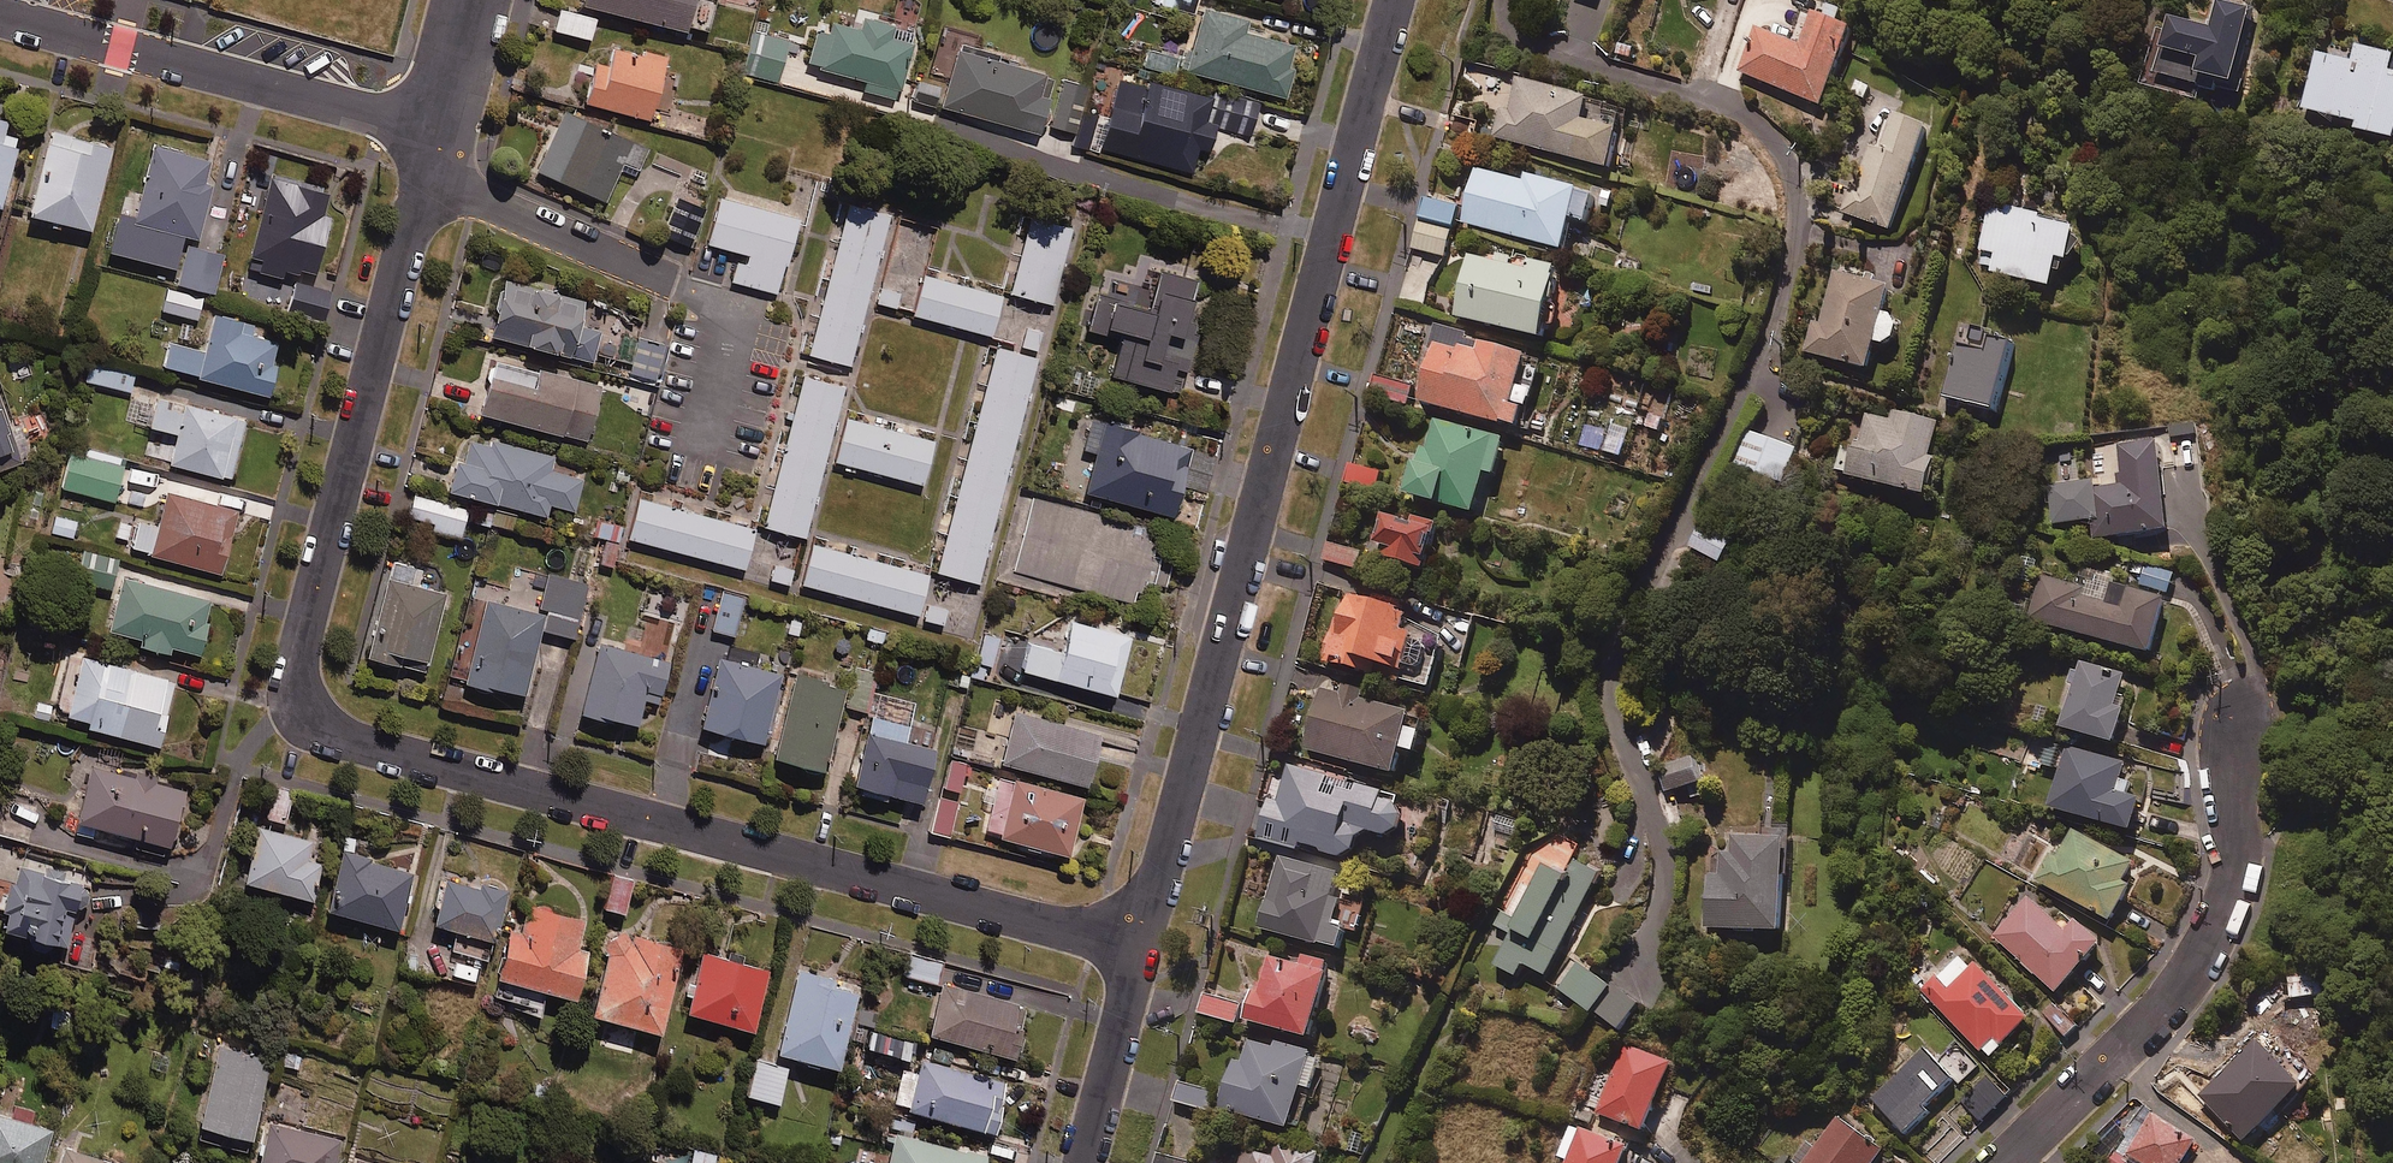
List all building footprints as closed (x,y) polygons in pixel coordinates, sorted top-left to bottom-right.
[(586,7),(688,35),(698,0),(588,0),(586,7)] [(1165,4),(1196,12),(1199,0),(1166,0),(1165,4)] [(2258,13),(2221,5),(2215,34),(2174,25),(2164,70),(2152,67),(2146,94),(2197,105),(2200,95),(2217,99),(2219,91),(2240,96),(2258,13)] [(598,20),(560,10),(555,32),(592,42),(598,20)] [(876,14),(859,10),(853,30),(835,25),(831,38),(818,35),(809,67),(868,83),(866,92),(900,101),(915,45),(894,39),(896,30),(874,24),(876,14)] [(1249,23),(1205,11),(1189,73),(1288,100),(1296,72),(1291,71),(1297,48),(1246,34),(1249,23)] [(1857,36),(1806,13),(1791,48),(1759,34),(1740,77),(1822,114),(1857,36)] [(790,43),(756,33),(744,73),(778,84),(790,43)] [(639,57),(615,51),(610,69),(597,66),(587,105),(653,122),(668,58),(640,51),(639,57)] [(1056,81),(961,54),(945,108),(1041,135),(1056,81)] [(2359,54),(2355,69),(2319,60),(2304,121),(2348,133),(2347,136),(2392,148),(2392,82),(2392,81),(2392,63),(2359,54)] [(1214,100),(1121,76),(1102,151),(1194,174),(1200,151),(1212,154),(1219,127),(1208,125),(1214,100)] [(1063,80),(1049,128),(1077,136),(1091,88),(1063,80)] [(941,88),(921,84),(917,103),(937,107),(941,88)] [(1592,106),(1519,84),(1511,109),(1502,107),(1491,143),(1609,179),(1621,139),(1586,129),(1592,106)] [(1260,105),(1230,97),(1222,129),(1252,137),(1260,105)] [(648,151),(565,115),(539,174),(607,204),(622,169),(638,176),(648,151)] [(1931,135),(1888,118),(1872,161),(1868,159),(1846,217),(1893,234),(1931,135)] [(1,211),(21,141),(5,137),(9,124),(0,121),(0,211),(1,211)] [(113,150),(51,134),(29,218),(92,234),(113,150)] [(169,234),(200,242),(214,186),(209,185),(214,165),(155,150),(132,241),(165,250),(169,234)] [(1527,187),(1479,172),(1463,227),(1564,258),(1573,228),(1588,232),(1598,201),(1529,180),(1527,187)] [(283,279),(285,273),(301,277),(301,274),(317,278),(332,219),(325,217),(331,191),(272,176),(251,258),(260,260),(257,272),(283,279)] [(706,210),(677,198),(661,238),(690,249),(706,210)] [(800,222),(721,199),(708,245),(748,257),(745,268),(737,266),(733,282),(779,295),(800,222)] [(1462,212),(1430,201),(1418,236),(1450,246),(1462,212)] [(891,217),(851,206),(811,357),(850,368),(891,217)] [(2080,239),(1993,213),(1976,271),(2053,295),(2061,267),(2071,270),(2080,239)] [(1073,233),(1033,221),(1012,295),(1053,306),(1073,233)] [(224,257),(189,248),(179,287),(215,295),(224,257)] [(1563,274),(1477,250),(1456,324),(1543,348),(1563,274)] [(1893,296),(1880,292),(1884,281),(1876,278),(1877,275),(1841,262),(1808,355),(1869,377),(1879,348),(1893,353),(1902,327),(1884,320),(1893,296)] [(1202,284),(1161,273),(1156,292),(1104,278),(1090,332),(1123,340),(1113,379),(1172,394),(1178,372),(1190,375),(1197,348),(1185,345),(1202,284)] [(1003,298),(925,277),(914,317),(993,337),(1003,298)] [(333,288),(298,280),(290,315),(325,323),(333,288)] [(588,304),(508,283),(493,339),(593,365),(602,332),(582,327),(588,304)] [(203,299),(167,290),(162,311),(198,320),(203,299)] [(256,328),(216,318),(206,354),(171,345),(164,371),(270,399),(278,369),(273,367),(279,345),(253,338),(256,328)] [(2019,340),(1967,325),(1945,407),(1997,421),(2019,340)] [(1544,368),(1441,337),(1419,408),(1520,439),(1544,368)] [(664,344),(637,338),(629,376),(656,382),(664,344)] [(1039,361),(998,351),(939,574),(980,585),(1039,361)] [(603,389),(497,363),(484,418),(589,444),(603,389)] [(135,376),(97,369),(94,385),(132,392),(135,376)] [(845,390),(805,379),(766,528),(806,538),(845,390)] [(1415,390),(1381,379),(1374,399),(1409,411),(1415,390)] [(245,422),(158,400),(150,429),(178,436),(171,467),(230,482),(245,422)] [(0,408),(0,474),(33,462),(22,433),(11,437),(0,408)] [(1668,417),(1651,412),(1644,436),(1660,441),(1668,417)] [(1894,425),(1869,417),(1849,482),(1929,505),(1940,468),(1932,466),(1942,432),(1896,419),(1894,425)] [(936,444),(847,420),(835,463),(924,487),(936,444)] [(1217,456),(1107,424),(1087,494),(1177,520),(1185,490),(1206,496),(1217,456)] [(1507,449),(1433,424),(1406,505),(1442,517),(1443,513),(1475,524),(1488,483),(1495,485),(1507,449)] [(1799,454),(1752,436),(1738,472),(1785,490),(1799,454)] [(2168,527),(2157,437),(2119,441),(2123,481),(2095,484),(2094,476),(2049,482),(2054,520),(2092,516),(2095,535),(2168,527)] [(491,440),(489,448),(467,441),(451,494),(499,508),(500,505),(547,519),(550,506),(574,514),(584,482),(551,472),(555,459),(491,440)] [(127,461),(74,447),(62,489),(115,503),(127,461)] [(239,515),(169,496),(160,529),(138,523),(130,551),(223,576),(239,515)] [(1138,591),(1152,595),(1162,557),(1148,553),(1154,532),(1094,516),(1095,512),(1036,496),(1013,578),(1075,595),(1077,589),(1134,605),(1138,591)] [(757,532),(639,500),(629,540),(746,571),(757,532)] [(467,521),(439,512),(433,530),(461,539),(467,521)] [(77,523),(55,516),(51,533),(73,539),(77,523)] [(1412,532),(1386,524),(1373,563),(1425,580),(1440,532),(1414,524),(1412,532)] [(1736,549),(1703,529),(1689,551),(1723,571),(1736,549)] [(800,543),(769,536),(760,579),(790,586),(800,543)] [(931,578),(813,546),(802,586),(920,617),(931,578)] [(1365,556),(1328,546),(1324,563),(1360,573),(1365,556)] [(121,561),(84,552),(77,582),(113,591),(121,561)] [(423,571),(394,564),(369,661),(427,675),(447,597),(418,589),(423,571)] [(2112,573),(2081,564),(2076,582),(2041,573),(2029,615),(2150,647),(2164,593),(2111,578),(2112,573)] [(487,603),(468,686),(526,699),(542,632),(575,640),(588,587),(550,577),(541,616),(487,603)] [(215,604),(124,581),(110,633),(143,642),(141,650),(170,657),(172,650),(201,657),(215,604)] [(1408,600),(1342,583),(1324,657),(1428,683),(1442,628),(1404,619),(1408,600)] [(745,598),(723,593),(713,631),(735,637),(745,598)] [(1134,639),(1073,623),(1064,655),(1032,646),(1024,673),(1117,699),(1134,639)] [(1000,639),(984,635),(976,664),(992,668),(1000,639)] [(671,664),(601,647),(584,716),(639,730),(646,702),(661,706),(671,664)] [(2123,669),(2079,656),(2060,720),(2113,736),(2127,690),(2118,687),(2123,669)] [(176,683),(84,660),(67,726),(159,749),(176,683)] [(782,677),(721,661),(703,732),(764,747),(782,677)] [(847,689),(798,676),(777,761),(826,774),(847,689)] [(1409,705),(1318,684),(1304,746),(1395,767),(1400,742),(1414,746),(1419,724),(1405,721),(1409,705)] [(916,704),(877,696),(857,793),(926,807),(937,753),(907,747),(916,704)] [(1104,739),(1019,715),(1004,766),(1089,790),(1104,739)] [(1700,779),(1691,741),(1657,749),(1666,787),(1700,779)] [(2135,762),(2066,743),(2050,804),(2130,826),(2139,792),(2128,789),(2135,762)] [(138,766),(98,755),(77,827),(170,854),(187,795),(134,780),(138,766)] [(969,766),(953,761),(944,789),(960,794),(969,766)] [(1405,787),(1286,761),(1278,799),(1266,797),(1258,837),(1297,845),(1299,840),(1352,851),(1358,820),(1396,828),(1405,787)] [(1085,801),(1001,780),(987,837),(1071,859),(1085,801)] [(293,792),(275,789),(268,823),(287,827),(293,792)] [(959,805),(941,800),(933,833),(951,837),(959,805)] [(2140,860),(2072,827),(2062,847),(2050,841),(2033,877),(2113,916),(2140,860)] [(1546,972),(1599,868),(1571,854),(1579,838),(1559,828),(1514,915),(1502,909),(1495,923),(1509,931),(1494,961),(1516,972),(1522,960),(1546,972)] [(1784,830),(1729,828),(1729,846),(1719,846),(1719,870),(1706,869),(1704,923),(1781,926),(1784,830)] [(313,844),(262,831),(247,887),(314,905),(323,867),(308,863),(313,844)] [(1337,869),(1279,852),(1258,923),(1338,946),(1344,924),(1356,928),(1365,899),(1331,889),(1337,869)] [(372,860),(345,853),(329,916),(400,934),(415,876),(371,865),(372,860)] [(19,869),(0,931),(0,932),(32,942),(30,950),(90,969),(100,937),(73,928),(85,889),(19,869)] [(634,883),(612,878),(604,911),(626,916),(634,883)] [(481,892),(447,883),(436,928),(496,943),(509,893),(482,886),(481,892)] [(2066,926),(2028,893),(1993,933),(2057,988),(2101,938),(2075,915),(2066,926)] [(586,923),(529,909),(523,935),(512,932),(494,1006),(541,1018),(547,996),(579,1004),(591,954),(579,951),(586,923)] [(684,951),(625,936),(609,946),(611,954),(594,1022),(663,1038),(684,951)] [(1326,968),(1268,952),(1258,987),(1252,986),(1245,1015),(1309,1032),(1326,968)] [(1971,966),(1958,953),(1921,989),(1988,1056),(2030,1014),(1977,961),(1971,966)] [(771,974),(705,957),(689,1017),(755,1035),(771,974)] [(1610,981),(1579,959),(1559,987),(1590,1009),(1610,981)] [(854,983),(795,965),(770,1043),(830,1061),(854,983)] [(1021,1002),(938,979),(924,1028),(1008,1050),(1021,1002)] [(1638,1001),(1618,988),(1600,1016),(1620,1029),(1638,1001)] [(1241,1003),(1205,991),(1199,1009),(1235,1021),(1241,1003)] [(2305,1077),(2259,1032),(2199,1092),(2245,1137),(2305,1077)] [(1319,1054),(1247,1036),(1240,1063),(1230,1061),(1219,1104),(1289,1122),(1299,1081),(1311,1084),(1319,1054)] [(1979,1065),(1958,1041),(1942,1056),(1963,1080),(1979,1065)] [(1669,1061),(1624,1043),(1598,1108),(1642,1126),(1669,1061)] [(1957,1078),(1924,1044),(1871,1096),(1908,1133),(1931,1111),(1927,1107),(1957,1078)] [(271,1061),(219,1050),(200,1140),(252,1151),(271,1061)] [(1001,1079),(917,1054),(903,1102),(987,1127),(1001,1079)] [(785,1065),(752,1055),(742,1089),(775,1098),(785,1065)] [(1217,1090),(1180,1079),(1175,1099),(1211,1109),(1217,1090)] [(2127,1150),(2149,1162),(2181,1162),(2197,1135),(2151,1109),(2127,1150)] [(1837,1113),(1803,1162),(1871,1162),(1883,1145),(1837,1113)] [(0,1118),(0,1162),(45,1162),(54,1135),(0,1118)] [(1569,1122),(1557,1155),(1564,1157),(1562,1162),(1619,1162),(1626,1143),(1569,1122)] [(272,1126),(262,1162),(338,1162),(343,1145),(272,1126)] [(891,1128),(882,1162),(977,1162),(980,1152),(891,1128)] [(1277,1140),(1273,1154),(1244,1147),(1240,1162),(1314,1162),(1318,1151),(1277,1140)] [(689,1145),(685,1162),(712,1162),(715,1151),(689,1145)] [(2115,1145),(2104,1162),(2126,1162),(2131,1155),(2115,1145)] [(1159,1151),(1156,1162),(1205,1162),(1159,1151)] [(67,1152),(63,1162),(101,1162),(67,1152)]
